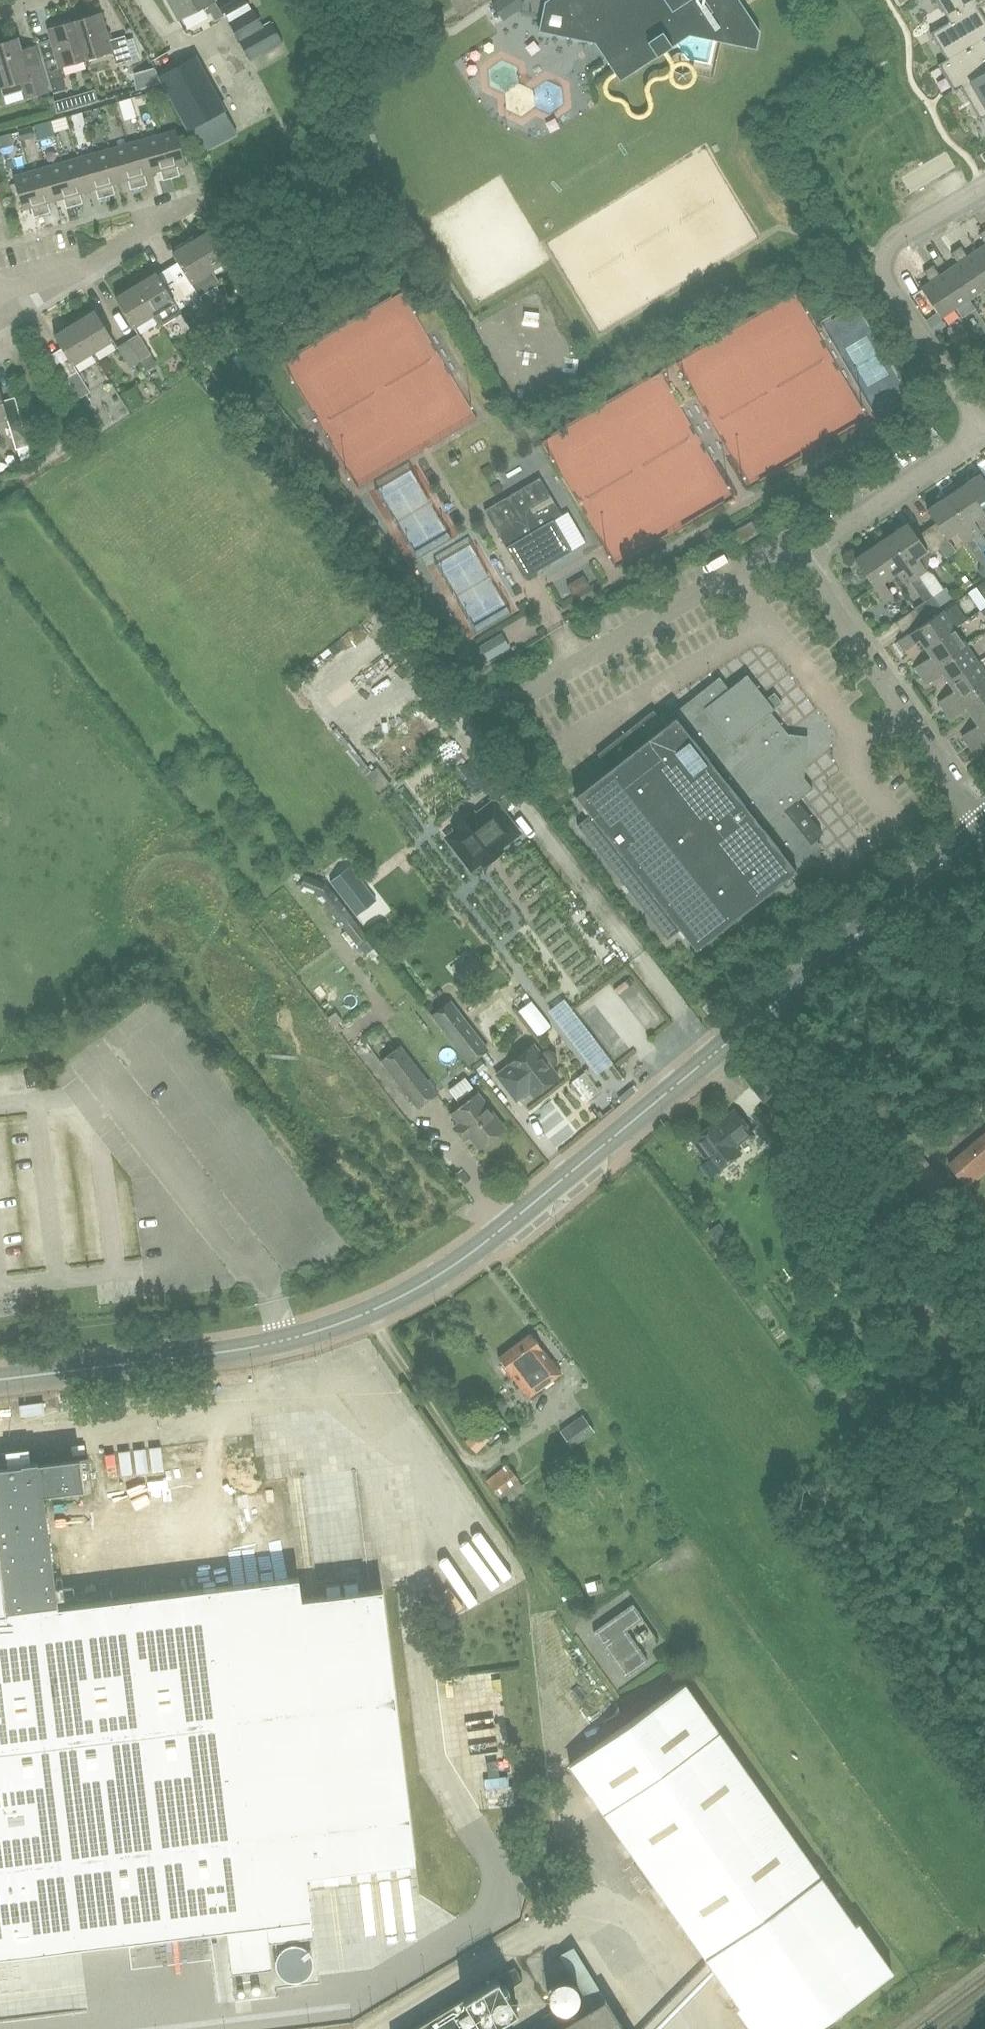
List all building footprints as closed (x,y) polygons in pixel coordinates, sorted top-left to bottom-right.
[(178,19),(206,4),(204,0),(167,0),(178,19)] [(223,14),(246,2),(245,0),(214,0),(206,4),(214,19),(223,14)] [(518,8),(513,0),(496,0),(492,3),(502,19),(518,8)] [(544,1),(538,30),(594,42),(619,80),(688,34),(755,48),(759,30),(739,0),(545,0),(544,1)] [(949,21),(930,32),(945,58),(946,58),(947,58),(965,47),(984,36),(984,37),(984,36),(984,19),(977,5),(976,5),(962,13),(954,0),(936,0),(949,21)] [(962,13),(976,5),(973,0),(954,0),(962,13)] [(248,58),(282,40),(271,21),(264,25),(254,7),(228,21),(239,40),(248,58)] [(73,20),(85,58),(112,50),(116,63),(137,56),(133,45),(132,45),(130,39),(125,40),(123,34),(108,39),(100,12),(73,20)] [(85,58),(73,20),(47,28),(55,57),(44,60),(54,92),(64,88),(58,66),(85,58)] [(937,63),(945,77),(953,90),(957,88),(960,86),(977,75),(984,71),(984,38),(984,37),(984,36),(965,47),(947,58),(946,58),(945,58),(942,60),(937,63)] [(3,95),(22,90),(24,99),(50,91),(35,45),(20,49),(16,37),(0,42),(0,87),(3,95)] [(194,56),(159,76),(202,160),(239,139),(194,56)] [(960,86),(979,118),(981,117),(984,125),(984,71),(977,75),(960,86)] [(119,100),(124,119),(134,117),(129,98),(119,100)] [(65,116),(54,119),(56,127),(67,124),(65,116)] [(32,136),(29,126),(17,129),(20,140),(32,136)] [(179,175),(176,165),(184,162),(175,129),(158,134),(170,177),(179,175)] [(14,144),(11,133),(0,136),(0,147),(14,144)] [(158,134),(142,138),(151,172),(160,170),(162,179),(170,177),(158,134)] [(142,138),(125,143),(138,186),(147,184),(144,174),(151,172),(142,138)] [(138,186),(125,143),(109,148),(119,181),(127,179),(130,189),(138,186)] [(119,181),(109,148),(93,152),(105,196),(115,193),(112,183),(119,181)] [(93,152),(77,157),(87,190),(95,188),(98,198),(105,196),(93,152)] [(77,157),(61,161),(73,205),(82,202),(79,192),(87,190),(77,157)] [(73,205),(61,161),(45,166),(54,200),(63,197),(65,207),(73,205)] [(54,200),(45,166),(29,170),(41,214),(50,211),(47,202),(54,200)] [(41,214),(29,170),(12,175),(22,209),(31,206),(33,216),(41,214)] [(202,233),(192,239),(210,269),(221,263),(231,257),(239,271),(248,285),(258,279),(266,275),(254,254),(247,242),(240,231),(231,236),(237,245),(227,251),(221,241),(212,227),(202,233)] [(199,296),(219,283),(210,269),(192,239),(172,252),(177,261),(190,282),(195,289),(199,296)] [(975,250),(984,264),(984,243),(975,250)] [(955,249),(982,289),(984,286),(984,264),(975,250),(967,255),(960,245),(955,249)] [(958,262),(948,269),(968,298),(982,289),(955,249),(951,252),(958,262)] [(968,298),(948,269),(939,274),(932,264),(927,268),(954,307),(968,298)] [(923,271),(930,281),(920,287),(936,312),(940,317),(954,307),(927,268),(923,271)] [(165,287),(157,274),(155,271),(135,284),(153,314),(154,313),(161,325),(181,313),(191,329),(201,322),(198,317),(184,296),(175,281),(165,287)] [(250,285),(258,297),(271,289),(264,276),(250,285)] [(153,314),(135,284),(115,297),(133,326),(153,314)] [(208,310),(199,296),(195,289),(184,296),(198,317),(208,310)] [(74,322),(92,352),(113,339),(94,309),(74,322)] [(936,312),(925,320),(934,333),(946,325),(940,317),(936,312)] [(53,334),(72,364),(92,352),(74,322),(53,334)] [(139,334),(127,340),(140,361),(141,360),(146,370),(157,364),(139,334)] [(854,383),(862,378),(833,338),(833,334),(800,334),(801,335),(801,358),(791,365),(777,366),(777,417),(783,425),(832,425),(833,427),(841,422),(841,413),(854,412),(854,429),(857,432),(869,424),(869,403),(875,411),(883,406),(879,400),(854,400),(854,383)] [(140,361),(127,340),(117,346),(129,367),(140,361)] [(252,340),(238,349),(244,359),(258,351),(252,340)] [(84,381),(77,370),(71,374),(65,378),(72,388),(78,398),(84,394),(90,391),(84,381)] [(143,401),(135,385),(121,392),(129,408),(143,401)] [(22,422),(8,425),(15,448),(28,445),(22,422)] [(981,514),(984,511),(984,481),(979,473),(962,485),(981,514)] [(706,475),(665,501),(678,522),(719,496),(706,475)] [(513,523),(497,533),(523,577),(571,550),(553,519),(561,514),(553,500),(532,512),(530,508),(550,496),(539,477),(484,510),(495,528),(510,519),(513,523)] [(944,497),(958,518),(972,538),(981,532),(984,530),(984,519),(981,514),(962,485),(957,488),(954,484),(949,487),(945,490),(948,494),(944,497)] [(972,538),(944,497),(926,509),(935,522),(925,528),(939,548),(949,542),(946,537),(956,531),(964,544),(972,538)] [(751,520),(729,533),(736,545),(758,533),(751,520)] [(907,522),(889,534),(908,562),(918,576),(926,570),(929,555),(939,548),(925,528),(916,535),(907,522)] [(908,562),(889,534),(872,546),(891,575),(901,569),(909,581),(918,576),(908,562)] [(891,575),(872,546),(854,558),(882,600),(891,594),(882,581),(891,575)] [(976,586),(983,597),(984,596),(984,583),(984,581),(976,586)] [(976,586),(970,591),(970,595),(977,606),(982,608),(984,605),(984,600),(976,586)] [(938,590),(931,595),(938,606),(946,601),(938,590)] [(931,595),(914,608),(921,618),(938,606),(931,595)] [(921,618),(914,608),(894,621),(901,631),(921,618)] [(924,647),(954,627),(942,610),(896,640),(903,649),(919,639),(924,647)] [(954,627),(924,647),(930,656),(914,667),(920,675),(966,644),(954,627)] [(501,631),(478,645),(487,660),(510,647),(501,631)] [(977,661),(966,644),(920,675),(926,684),(942,673),(948,682),(977,661)] [(948,682),(954,690),(938,701),(944,710),(984,681),(984,672),(977,661),(948,682)] [(597,753),(609,768),(575,795),(590,814),(576,824),(666,939),(680,928),(695,947),(788,875),(791,878),(814,860),(812,857),(817,853),(818,846),(814,840),(820,836),(821,831),(797,800),(812,788),(803,777),(804,766),(807,736),(788,734),(770,711),(773,709),(765,698),(746,674),(728,688),(719,676),(662,721),(653,709),(597,753)] [(944,710),(949,718),(965,707),(971,716),(984,707),(984,681),(944,710)] [(971,716),(977,724),(961,735),(967,744),(984,732),(984,707),(971,716)] [(967,744),(973,753),(984,744),(984,732),(967,744)] [(448,835),(446,836),(471,869),(473,867),(472,867),(480,861),(483,864),(492,857),(502,849),(499,846),(517,833),(519,832),(494,799),(492,801),(475,814),(472,811),(453,826),(456,829),(448,835)] [(348,865),(329,880),(354,913),(374,898),(348,865)] [(317,894),(356,943),(367,935),(326,882),(304,874),(299,886),(317,894)] [(542,985),(527,997),(549,1023),(563,1012),(542,985)] [(430,1014),(469,1063),(488,1048),(450,999),(430,1014)] [(543,1050),(539,1052),(533,1044),(508,1064),(495,1074),(515,1100),(528,1090),(532,1096),(558,1076),(551,1068),(554,1065),(557,1061),(557,1055),(553,1051),(548,1048),(543,1050)] [(400,1045),(381,1060),(418,1106),(436,1092),(400,1045)] [(597,1057),(582,1066),(595,1087),(610,1077),(597,1057)] [(741,1071),(754,1087),(772,1073),(759,1057),(741,1071)] [(460,1066),(441,1081),(455,1100),(456,1099),(461,1106),(452,1113),(459,1123),(454,1127),(463,1139),(468,1135),(478,1147),(503,1128),(477,1094),(472,1097),(467,1091),(474,1085),(460,1066)] [(701,1165),(709,1176),(741,1152),(735,1145),(752,1132),(735,1109),(718,1122),(716,1119),(692,1138),(708,1159),(701,1165)] [(984,1172),(984,1130),(946,1163),(967,1187),(984,1172)] [(729,1237),(720,1222),(708,1229),(717,1244),(729,1237)] [(498,1356),(528,1396),(560,1372),(531,1332),(498,1356)] [(571,1447),(595,1431),(583,1414),(559,1430),(571,1447)] [(492,1436),(480,1424),(464,1440),(475,1452),(492,1436)] [(162,1443),(147,1443),(149,1463),(163,1462),(162,1443)] [(137,1474),(149,1473),(146,1449),(134,1450),(137,1474)] [(99,1455),(87,1456),(88,1468),(100,1466),(99,1455)] [(225,1925),(233,1998),(275,1993),(270,1952),(314,1946),(307,1884),(410,1872),(409,1859),(413,1859),(400,1743),(388,1640),(381,1588),(299,1598),(297,1576),(57,1605),(42,1492),(83,1488),(79,1456),(0,1467),(0,1953),(225,1925)] [(504,1490),(510,1497),(520,1488),(514,1481),(518,1478),(505,1462),(488,1477),(501,1492),(504,1490)] [(159,1495),(141,1497),(143,1512),(161,1509),(159,1495)] [(106,1535),(136,1529),(132,1510),(102,1516),(106,1535)] [(468,1601),(519,1564),(489,1523),(443,1557),(454,1571),(449,1575),(468,1601)] [(64,1546),(84,1545),(84,1530),(63,1530),(64,1546)] [(589,1595),(605,1589),(599,1574),(584,1579),(589,1595)] [(642,1652),(658,1640),(632,1603),(593,1630),(625,1675),(647,1660),(642,1652)] [(686,1684),(570,1765),(737,2004),(734,2006),(750,2028),(806,2028),(891,1970),(856,1920),(853,1922),(686,1684)] [(575,2000),(564,1976),(539,1988),(550,2012),(575,2000)] [(515,2010),(496,1977),(411,2028),(484,2028),(515,2010)] [(606,1998),(553,2028),(625,2028),(606,1998)]
